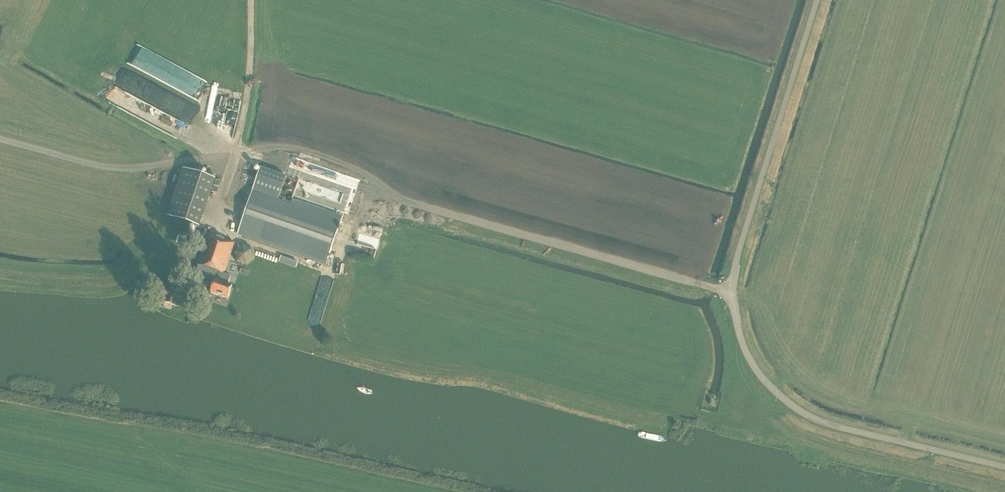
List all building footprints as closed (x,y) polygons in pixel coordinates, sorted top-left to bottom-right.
[(299,181),(261,168),(238,233),(327,264),(343,217),(292,200),(299,181)] [(216,181),(183,170),(167,218),(199,229),(216,181)] [(231,276),(224,274),(235,243),(215,236),(215,237),(208,235),(198,265),(212,270),(207,285),(213,287),(211,292),(228,298),(233,285),(228,284),(231,276)] [(298,261),(282,255),(279,262),(296,268),(298,261)] [(318,275),(309,272),(306,279),(316,282),(318,275)] [(205,301),(194,296),(190,307),(202,311),(205,301)]
